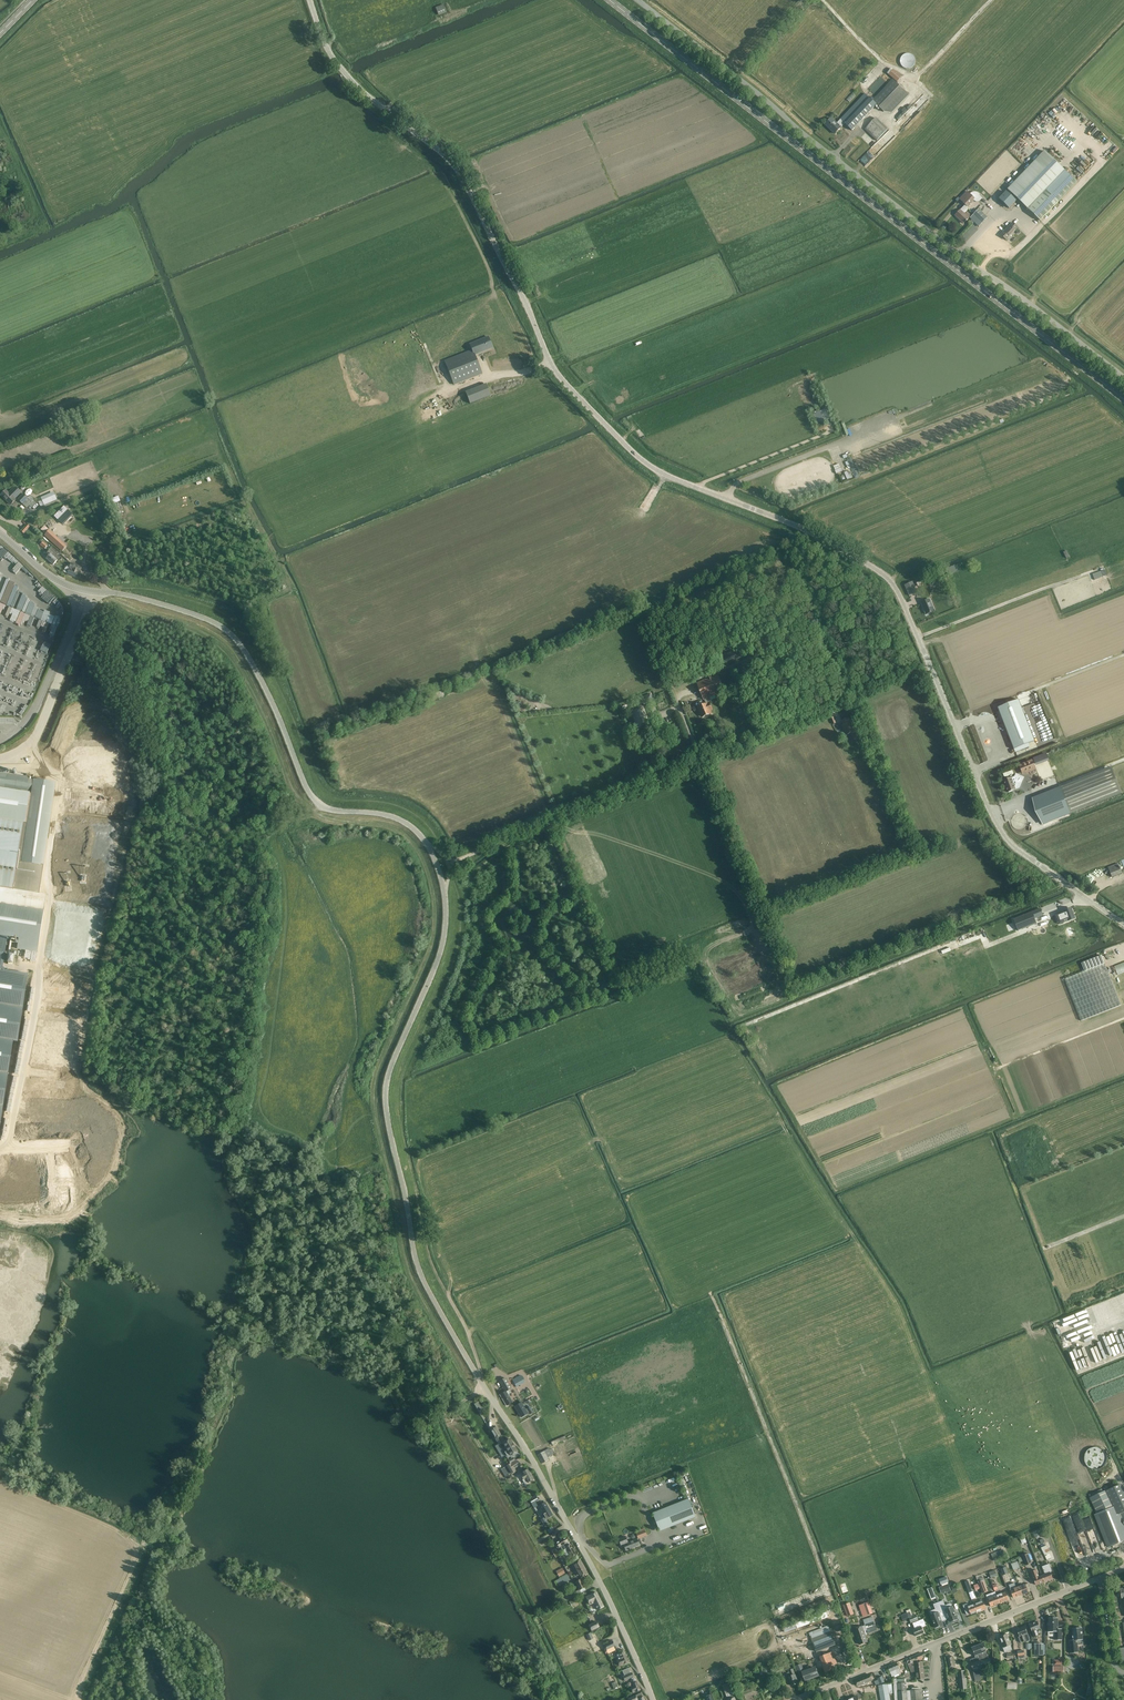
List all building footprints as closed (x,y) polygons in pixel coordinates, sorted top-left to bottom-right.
[(446,12),(443,5),(436,8),(439,15),(446,12)] [(917,57),(906,53),(901,64),(912,69),(917,57)] [(902,77),(892,68),(887,73),(897,82),(902,77)] [(837,123),(831,118),(825,124),(835,134),(845,123),(852,131),(877,105),(884,112),(892,113),(909,95),(892,79),(874,98),(872,97),(870,98),(865,93),(840,119),(837,123)] [(865,129),(877,141),(888,129),(876,118),(865,129)] [(1044,151),(1008,190),(1018,199),(1040,221),(1059,202),(1077,182),(1065,171),(1044,151)] [(1009,209),(1018,199),(1008,190),(998,199),(1009,209)] [(979,195),(980,195),(979,194),(978,194),(978,193),(977,193),(976,193),(975,192),(974,192),(973,193),(972,193),(971,193),(971,194),(970,194),(967,191),(959,199),(965,205),(955,215),(963,224),(971,215),(968,212),(965,214),(964,213),(968,209),(967,208),(974,201),(975,201),(976,202),(977,202),(978,202),(979,202),(979,201),(980,201),(982,198),(979,195)] [(979,209),(970,218),(972,220),(974,222),(979,227),(987,218),(979,209)] [(1012,222),(1001,234),(1007,240),(1018,228),(1012,222)] [(472,351),(472,352),(482,348),(484,351),(492,347),(488,338),(469,345),(472,351)] [(472,351),(446,361),(455,384),(481,374),(472,352),(472,351)] [(491,395),(486,384),(466,392),(471,403),(491,395)] [(818,423),(825,421),(821,410),(814,413),(818,423)] [(838,473),(844,470),(841,463),(834,466),(838,473)] [(1,495),(10,505),(15,500),(14,499),(21,492),(15,487),(9,493),(6,490),(1,495)] [(38,502),(41,507),(57,500),(54,492),(41,497),(42,500),(38,502)] [(29,506),(32,508),(38,503),(35,500),(35,499),(30,495),(28,497),(24,493),(18,500),(22,504),(22,503),(27,508),(29,506)] [(62,524),(72,514),(64,507),(55,516),(62,524)] [(45,535),(62,551),(66,546),(49,530),(45,535)] [(45,548),(47,550),(49,548),(47,546),(47,545),(43,541),(40,545),(44,549),(45,548)] [(46,558),(53,565),(58,560),(51,554),(53,553),(50,550),(46,554),(48,556),(46,558)] [(67,574),(76,577),(78,573),(80,574),(81,571),(80,571),(82,567),(71,563),(70,567),(68,566),(67,568),(66,568),(64,572),(67,574)] [(945,568),(948,575),(957,571),(954,565),(952,566),(951,566),(945,568)] [(1094,573),(1096,579),(1104,576),(1102,571),(1094,573)] [(912,582),(905,585),(909,596),(917,592),(912,582)] [(921,603),(926,614),(935,611),(929,599),(921,603)] [(24,626),(32,629),(34,623),(41,625),(43,620),(32,615),(36,604),(29,601),(25,612),(29,614),(24,626)] [(47,628),(50,628),(48,634),(52,635),(54,630),(56,630),(58,626),(49,623),(47,628)] [(737,658),(735,652),(719,658),(722,664),(737,658)] [(710,696),(725,690),(718,674),(697,683),(703,699),(704,699),(706,704),(698,707),(702,717),(711,713),(710,710),(713,709),(710,702),(709,703),(709,702),(712,701),(710,696)] [(652,700),(650,694),(637,699),(640,705),(652,700)] [(1003,720),(1014,749),(1035,741),(1019,699),(998,707),(999,711),(997,712),(1001,721),(1003,720)] [(642,708),(631,712),(638,728),(648,723),(642,708)] [(852,723),(851,724),(848,718),(842,721),(844,726),(842,726),(844,730),(846,735),(851,733),(853,739),(858,737),(853,726),(852,723)] [(974,765),(983,761),(980,752),(976,754),(971,740),(965,743),(974,765)] [(1032,761),(1020,766),(1023,774),(1035,769),(1032,761)] [(1111,767),(1033,798),(1043,824),(1121,794),(1111,767)] [(8,936),(19,938),(18,949),(37,952),(46,894),(40,893),(56,782),(33,779),(33,780),(29,779),(29,777),(0,773),(0,778),(0,780),(0,935),(8,936)] [(1009,792),(1012,791),(1012,790),(1016,789),(1019,788),(1020,786),(1017,778),(1015,777),(1012,778),(1011,778),(1003,781),(1007,792),(1009,791),(1009,792)] [(1117,863),(1108,867),(1112,877),(1122,873),(1117,863)] [(1064,911),(1056,915),(1058,919),(1059,923),(1059,924),(1060,923),(1064,922),(1068,920),(1068,921),(1075,918),(1071,908),(1064,911)] [(1043,915),(1040,909),(1013,919),(1018,931),(1037,923),(1035,919),(1043,915)] [(13,1039),(18,1039),(28,974),(3,970),(8,936),(0,935),(0,1124),(13,1039)] [(15,963),(18,953),(12,951),(9,961),(15,963)] [(1084,972),(1064,979),(1066,983),(1081,1021),(1121,1005),(1113,985),(1110,978),(1110,976),(1104,963),(1101,956),(1081,963),(1085,971),(1084,972)] [(1123,970),(1123,963),(1115,966),(1118,972),(1123,970)] [(512,1380),(516,1387),(524,1383),(520,1375),(520,1376),(518,1372),(512,1375),(514,1378),(512,1380)] [(505,1391),(499,1394),(506,1406),(513,1402),(508,1394),(511,1392),(509,1389),(512,1388),(506,1378),(499,1382),(505,1391)] [(479,1401),(474,1404),(477,1409),(479,1412),(484,1409),(479,1401)] [(521,1402),(514,1406),(521,1417),(528,1414),(527,1413),(529,1412),(530,1414),(533,1412),(530,1407),(525,1410),(521,1402)] [(501,1434),(496,1426),(490,1430),(495,1438),(501,1434)] [(510,1438),(503,1442),(507,1449),(504,1451),(507,1456),(510,1454),(510,1455),(512,1454),(513,1455),(518,1453),(517,1451),(518,1451),(510,1438)] [(537,1454),(542,1463),(549,1460),(547,1457),(554,1454),(551,1448),(549,1449),(549,1448),(544,1451),(537,1454)] [(515,1471),(513,1468),(520,1465),(517,1460),(510,1464),(507,1466),(511,1474),(515,1471)] [(530,1473),(528,1469),(522,1472),(523,1474),(521,1475),(523,1480),(525,1484),(534,1479),(530,1473)] [(1102,1489),(1089,1495),(1098,1514),(1095,1515),(1108,1547),(1123,1541),(1123,1526),(1123,1512),(1115,1516),(1111,1508),(1110,1508),(1105,1496),(1121,1489),(1119,1484),(1103,1492),(1102,1489)] [(539,1500),(536,1495),(529,1499),(532,1505),(539,1500)] [(652,1513),(659,1530),(695,1516),(688,1499),(652,1513)] [(539,1506),(546,1519),(553,1515),(545,1502),(539,1506)] [(1067,1516),(1062,1518),(1077,1558),(1083,1556),(1067,1516)] [(638,1539),(646,1536),(644,1529),(640,1530),(640,1532),(636,1533),(638,1539)] [(623,1545),(626,1550),(640,1545),(637,1538),(627,1542),(625,1536),(618,1539),(621,1546),(623,1545)] [(568,1542),(565,1537),(556,1543),(559,1548),(561,1546),(565,1553),(566,1554),(567,1554),(568,1554),(569,1554),(571,1557),(576,1554),(570,1544),(569,1545),(567,1542),(568,1542)] [(1041,1548),(1047,1559),(1051,1557),(1049,1554),(1050,1553),(1046,1545),(1041,1548)] [(556,1558),(561,1555),(556,1547),(551,1551),(556,1558)] [(1006,1556),(1003,1549),(993,1553),(996,1560),(1006,1556)] [(1032,1563),(1028,1553),(1022,1556),(1026,1566),(1032,1563)] [(580,1575),(581,1576),(587,1573),(580,1560),(573,1563),(573,1564),(571,1565),(577,1576),(580,1575)] [(1011,1564),(1013,1570),(1020,1568),(1018,1561),(1011,1564)] [(1042,1575),(1044,1581),(1053,1578),(1051,1572),(1053,1572),(1049,1564),(1042,1567),(1045,1574),(1042,1575)] [(1000,1569),(1003,1575),(1008,1573),(1006,1567),(1000,1569)] [(559,1577),(565,1573),(562,1568),(556,1571),(559,1577)] [(995,1570),(989,1572),(991,1578),(997,1576),(995,1570)] [(1031,1572),(1036,1585),(1044,1581),(1042,1575),(1039,1576),(1036,1570),(1031,1572)] [(568,1575),(556,1580),(558,1586),(570,1580),(568,1575)] [(942,1593),(952,1590),(949,1582),(950,1581),(948,1576),(941,1578),(943,1586),(940,1587),(942,1593)] [(575,1582),(580,1590),(585,1587),(580,1579),(575,1582)] [(1010,1590),(1013,1597),(1022,1594),(1019,1586),(1016,1588),(1014,1583),(1009,1585),(1011,1590),(1010,1590)] [(1019,1586),(1022,1594),(1028,1592),(1031,1591),(1028,1583),(1025,1585),(1025,1584),(1019,1586)] [(967,1587),(971,1600),(975,1598),(969,1584),(966,1585),(967,1587)] [(928,1588),(932,1599),(937,1597),(933,1586),(928,1588)] [(594,1602),(598,1610),(604,1606),(596,1591),(586,1597),(590,1604),(594,1602)] [(995,1592),(986,1595),(988,1599),(991,1606),(999,1603),(996,1595),(995,1592)] [(996,1595),(999,1603),(1009,1599),(1006,1592),(996,1595)] [(943,1600),(938,1602),(945,1620),(949,1619),(950,1622),(953,1620),(954,1621),(958,1620),(953,1607),(947,1609),(943,1600)] [(979,1602),(973,1604),(976,1612),(986,1608),(983,1601),(982,1601),(981,1600),(978,1601),(979,1602)] [(854,1614),(850,1602),(843,1605),(847,1616),(854,1614)] [(872,1613),(869,1602),(859,1606),(863,1616),(872,1613)] [(938,1602),(933,1604),(937,1613),(931,1615),(936,1628),(940,1627),(939,1626),(943,1625),(941,1622),(945,1620),(938,1602)] [(963,1605),(965,1609),(964,1609),(966,1615),(970,1613),(971,1614),(976,1612),(973,1604),(969,1606),(969,1604),(967,1603),(963,1605)] [(913,1629),(915,1636),(924,1632),(922,1627),(926,1625),(923,1619),(919,1621),(916,1614),(912,1616),(910,1611),(900,1615),(903,1622),(909,1619),(911,1623),(912,1623),(915,1629),(913,1629)] [(854,1629),(859,1645),(868,1642),(865,1635),(877,1631),(875,1625),(875,1626),(872,1617),(863,1620),(865,1625),(862,1626),(854,1629)] [(1049,1626),(1048,1626),(1048,1632),(1054,1632),(1055,1641),(1062,1640),(1062,1629),(1058,1629),(1058,1618),(1049,1619),(1049,1626)] [(599,1627),(596,1621),(588,1625),(591,1631),(599,1627)] [(1036,1630),(1040,1628),(1037,1621),(1033,1623),(1030,1623),(1030,1624),(1029,1625),(1034,1637),(1038,1635),(1036,1630)] [(797,1622),(784,1627),(786,1632),(798,1627),(797,1622)] [(828,1625),(809,1633),(816,1652),(836,1645),(828,1625)] [(1025,1626),(1016,1630),(1019,1637),(1018,1637),(1021,1643),(1026,1641),(1026,1642),(1031,1641),(1025,1626)] [(1069,1640),(1070,1653),(1078,1652),(1078,1645),(1083,1644),(1081,1627),(1081,1628),(1080,1627),(1078,1627),(1077,1628),(1072,1628),(1073,1639),(1069,1640)] [(1004,1647),(1003,1648),(1005,1653),(1013,1650),(1011,1645),(1007,1633),(999,1636),(1004,1647)] [(843,1638),(846,1647),(844,1648),(845,1652),(852,1649),(848,1637),(843,1638)] [(604,1645),(608,1654),(615,1651),(613,1647),(615,1646),(613,1641),(604,1645)] [(973,1670),(974,1677),(988,1674),(987,1668),(992,1667),(990,1658),(988,1658),(986,1652),(986,1651),(983,1643),(972,1647),(975,1656),(976,1657),(970,1660),(971,1662),(973,1670)] [(1034,1643),(1034,1655),(1044,1655),(1044,1643),(1034,1643)] [(617,1660),(619,1665),(629,1661),(624,1650),(617,1654),(619,1659),(617,1660)] [(819,1657),(825,1672),(834,1669),(833,1665),(837,1664),(832,1652),(819,1657)] [(908,1664),(913,1662),(914,1662),(919,1659),(920,1660),(923,1659),(922,1658),(924,1658),(922,1652),(906,1659),(908,1664)] [(946,1654),(948,1667),(955,1666),(953,1656),(950,1657),(949,1654),(946,1654)] [(916,1672),(917,1679),(925,1678),(922,1661),(915,1662),(913,1662),(908,1664),(911,1672),(916,1672)] [(901,1673),(897,1662),(888,1666),(892,1677),(901,1673)] [(630,1687),(633,1693),(636,1692),(640,1690),(636,1681),(635,1682),(634,1678),(633,1678),(632,1677),(633,1676),(632,1672),(630,1673),(628,1668),(622,1670),(624,1675),(623,1676),(625,1680),(629,1679),(629,1678),(631,1678),(631,1679),(631,1680),(633,1683),(632,1683),(633,1685),(630,1687)] [(788,1677),(791,1686),(799,1683),(795,1674),(793,1668),(788,1670),(789,1672),(787,1673),(788,1677)] [(819,1675),(816,1668),(802,1673),(805,1680),(819,1675)] [(959,1679),(960,1689),(967,1688),(966,1678),(964,1670),(958,1671),(959,1679)] [(856,1680),(858,1685),(862,1683),(863,1684),(868,1682),(867,1681),(871,1680),(869,1675),(856,1680)] [(893,1679),(893,1683),(894,1693),(895,1699),(923,1699),(922,1689),(921,1690),(920,1687),(912,1688),(911,1690),(907,1690),(906,1682),(898,1683),(896,1678),(893,1679)] [(727,1696),(733,1694),(735,1693),(731,1681),(722,1684),(727,1696)] [(881,1699),(891,1699),(889,1694),(894,1693),(893,1683),(888,1684),(887,1684),(878,1685),(881,1699)]
